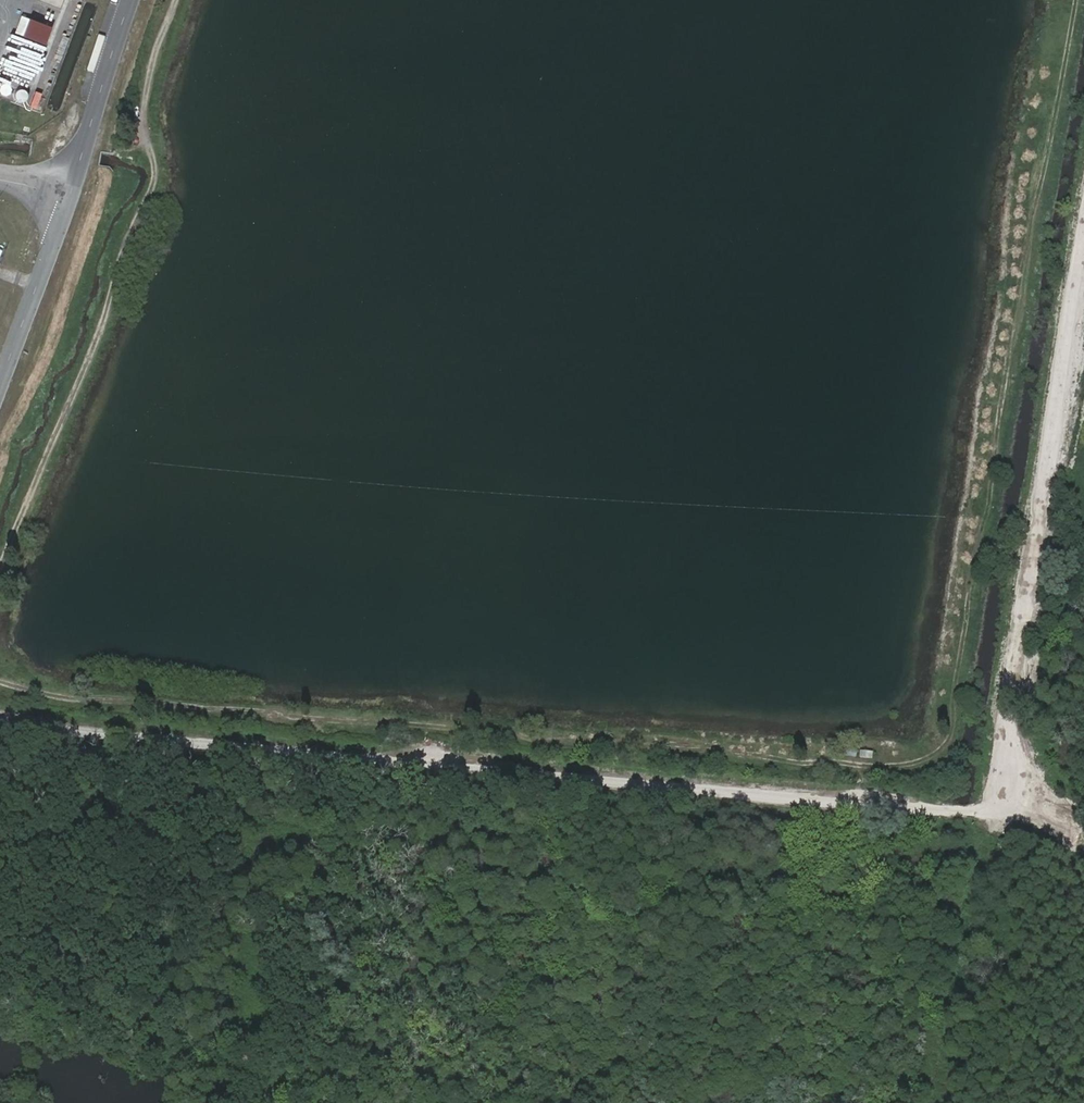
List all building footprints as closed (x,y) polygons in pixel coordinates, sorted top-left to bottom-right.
[(54,26),(24,14),(16,33),(46,45),(54,26)] [(44,94),(36,91),(31,107),(38,110),(44,94)] [(862,751),(861,758),(874,761),(876,753),(862,751)]
